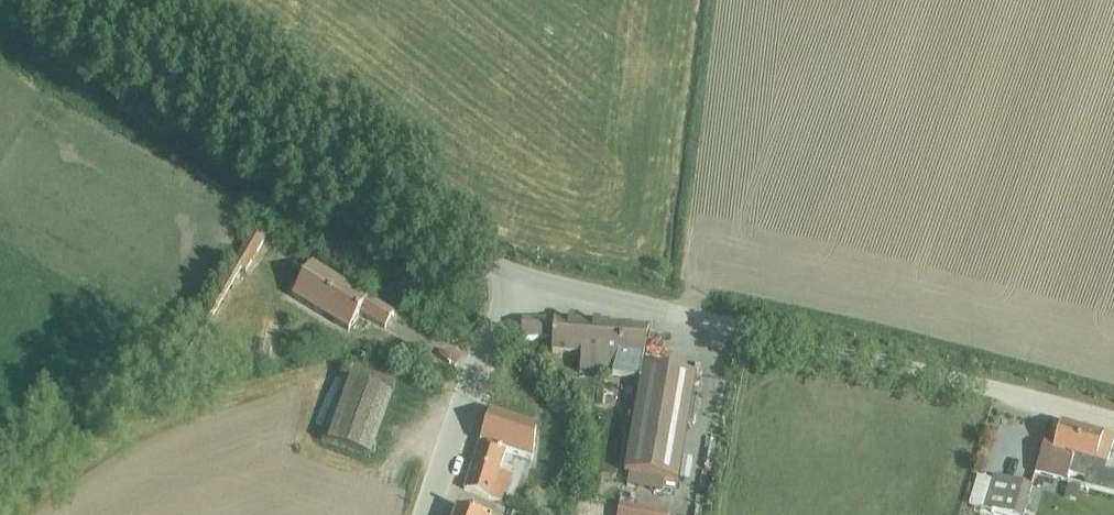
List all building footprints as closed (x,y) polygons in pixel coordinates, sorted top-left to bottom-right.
[(268,236),(255,228),(180,354),(189,359),(242,269),(246,272),(268,236)] [(395,314),(313,264),(292,296),(349,332),(360,313),(386,329),(395,314)] [(277,320),(265,317),(257,356),(269,358),(277,320)] [(556,319),(522,319),(522,339),(552,339),(552,352),(581,354),(581,370),(641,378),(643,365),(650,328),(625,327),(625,324),(556,319)] [(697,375),(643,365),(641,378),(625,472),(630,473),(628,486),(664,492),(666,479),(679,482),(697,375)] [(395,394),(345,377),(323,440),(372,457),(395,394)] [(465,489),(505,502),(514,476),(500,471),(506,450),(532,459),(537,426),(491,410),(465,489)] [(1037,474),(1069,482),(1081,486),(1113,495),(1113,473),(1106,471),(1113,442),(1113,440),(1062,425),(1057,442),(1047,439),(1037,474)] [(968,504),(1006,514),(1025,514),(1033,487),(993,475),(992,479),(978,475),(968,504)] [(1081,486),(1069,482),(1064,497),(1076,500),(1081,486)] [(620,503),(618,514),(668,514),(669,512),(620,503)]
